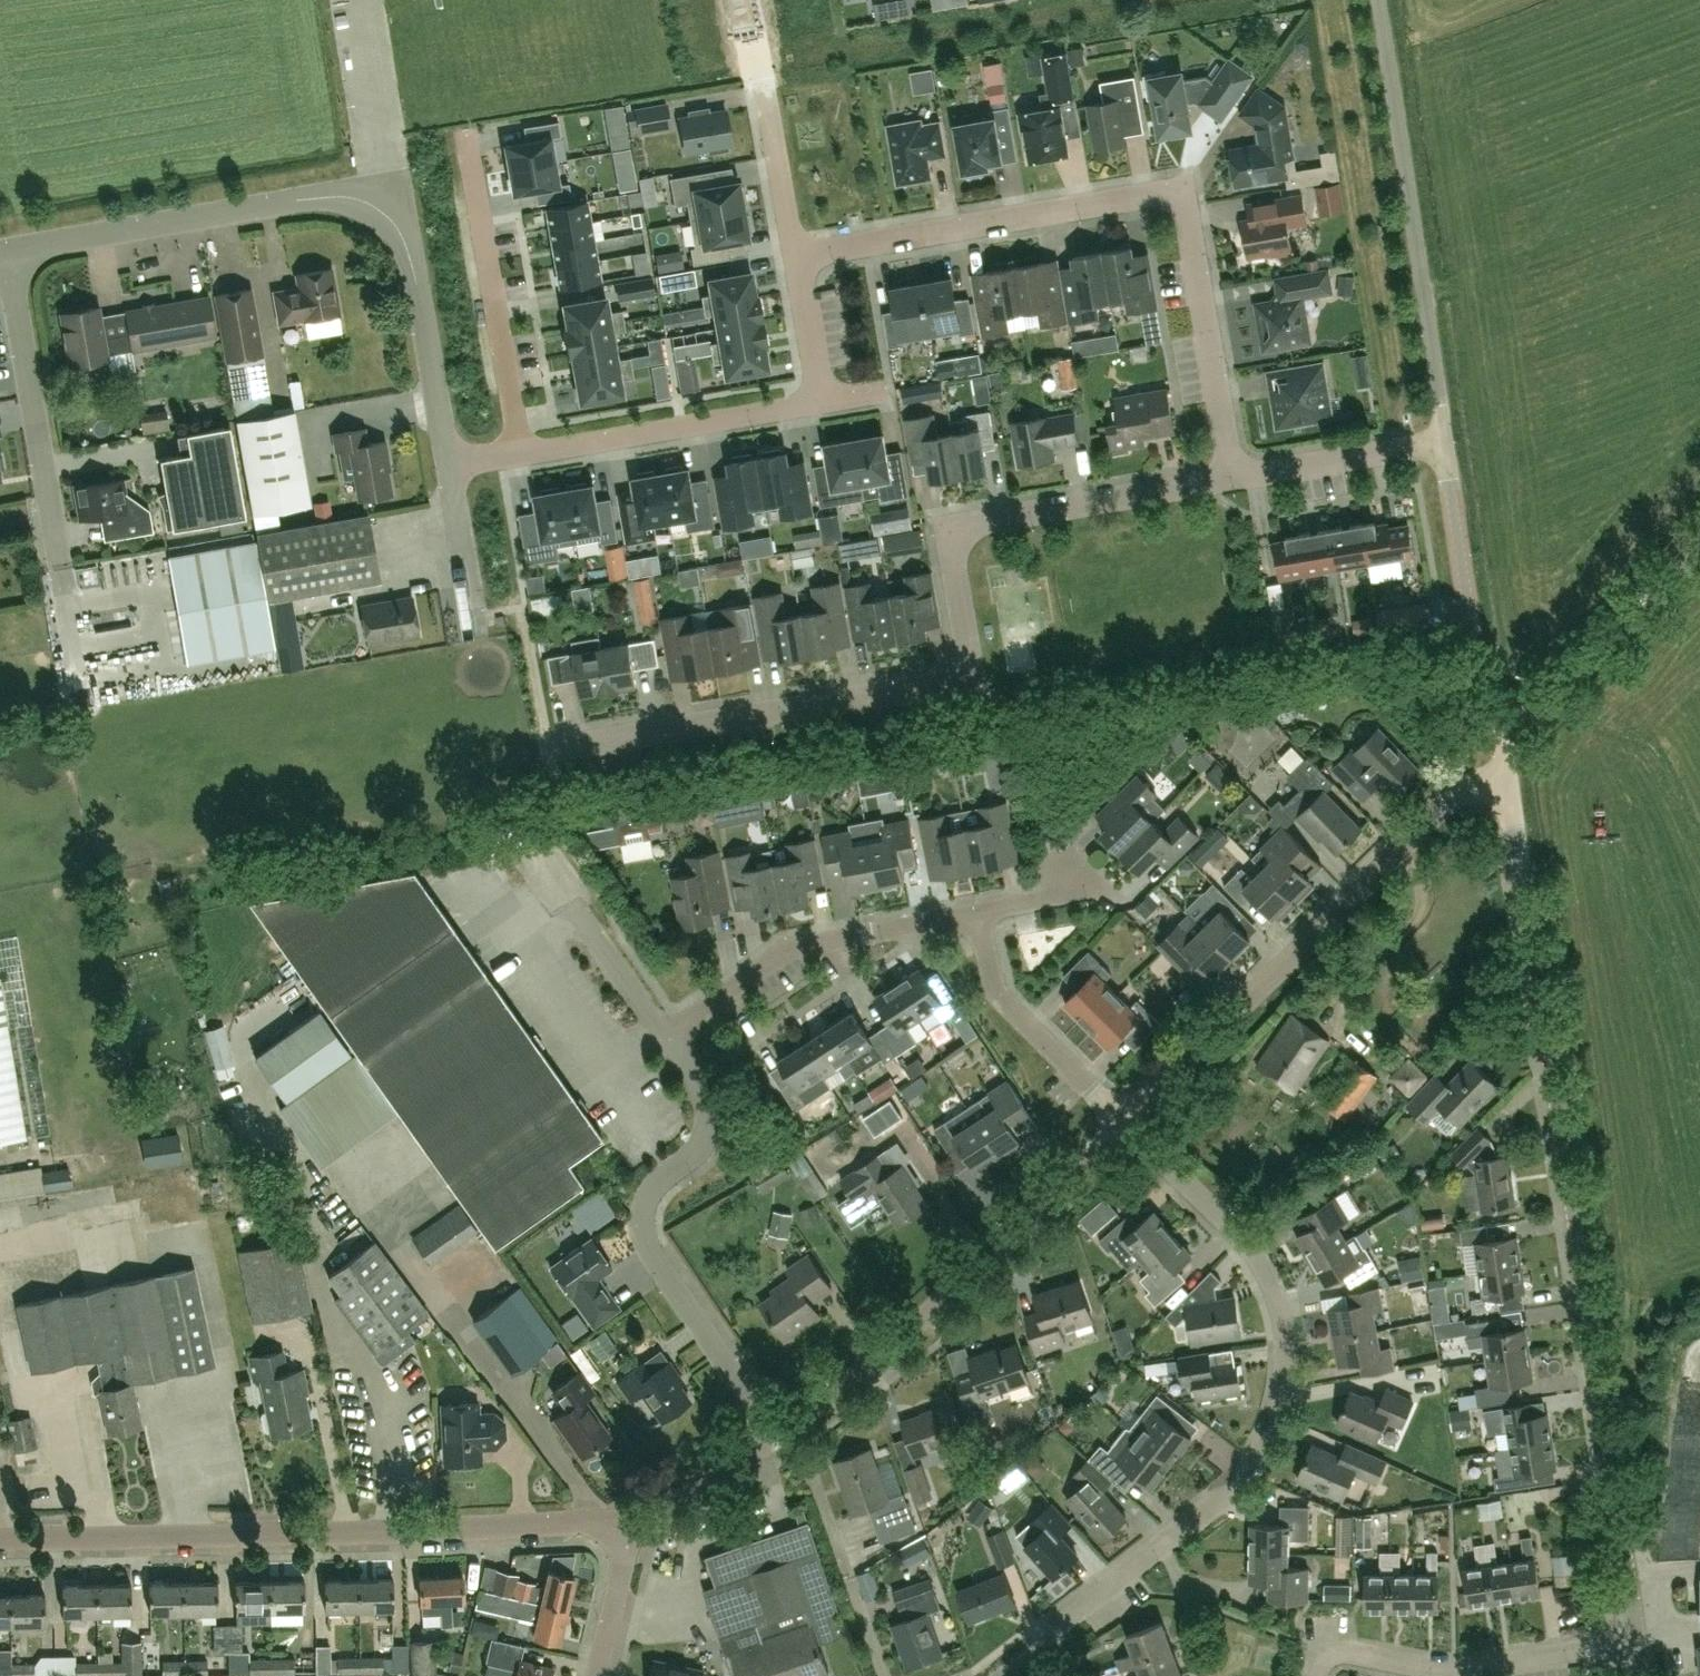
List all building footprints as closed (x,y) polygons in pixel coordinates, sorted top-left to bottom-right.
[(934,9),(946,7),(945,0),(933,0),(934,9)] [(875,3),(878,19),(891,17),(889,1),(875,3)] [(1296,37),(1296,43),(1299,47),(1305,47),(1309,44),(1309,39),(1306,34),(1301,34),(1296,37)] [(1083,46),(1069,48),(1072,65),(1086,63),(1083,46)] [(1075,97),(1066,48),(1042,53),(1051,101),(1075,97)] [(1007,58),(991,59),(993,82),(1006,81),(1006,74),(1008,74),(1007,58)] [(1206,77),(1183,81),(1181,73),(1167,76),(1166,70),(1144,74),(1149,99),(1155,98),(1161,133),(1173,131),(1174,135),(1188,133),(1188,129),(1191,128),(1186,101),(1196,100),(1206,107),(1209,103),(1224,114),(1234,99),(1235,100),(1252,76),(1230,60),(1214,82),(1206,77)] [(925,88),(936,86),(934,75),(924,77),(925,88)] [(1089,105),(1096,149),(1127,143),(1122,110),(1141,107),(1136,76),(1101,82),(1104,102),(1089,105)] [(989,84),(993,108),(1008,106),(1004,82),(989,84)] [(1229,148),(1236,186),(1289,177),(1283,148),(1292,146),(1285,106),(1259,87),(1240,114),(1256,125),(1259,143),(1229,148)] [(640,131),(671,126),(667,104),(636,109),(640,131)] [(1025,132),(1030,160),(1069,154),(1061,105),(1019,113),(1023,132),(1025,132)] [(993,119),(956,125),(964,172),(970,171),(970,175),(984,173),(983,169),(988,168),(988,163),(1002,161),(998,140),(1015,137),(1009,106),(992,109),(993,119)] [(681,118),(686,151),(709,148),(710,153),(728,150),(728,145),(732,144),(726,110),(710,113),(709,108),(689,111),(690,116),(681,118)] [(530,141),(506,145),(510,168),(555,161),(551,138),(561,135),(559,120),(530,125),(532,137),(530,141)] [(921,120),(888,125),(898,183),(931,178),(928,158),(945,155),(940,122),(922,125),(921,120)] [(631,147),(628,129),(609,133),(612,151),(631,147)] [(555,161),(510,168),(514,192),(538,188),(541,191),(543,203),(572,198),(569,182),(559,184),(555,161)] [(690,219),(743,210),(743,205),(747,204),(744,185),(739,185),(738,181),(721,184),(717,181),(715,169),(669,177),(674,205),(687,203),(690,219)] [(635,172),(616,176),(619,190),(638,187),(635,172)] [(1345,211),(1340,182),(1314,187),(1320,216),(1345,211)] [(643,203),(641,190),(627,193),(630,206),(643,203)] [(1242,221),(1248,256),(1292,249),(1289,230),(1293,225),(1307,222),(1302,194),(1249,203),(1252,219),(1242,221)] [(586,200),(547,206),(551,227),(590,220),(586,200)] [(744,214),(743,210),(690,219),(694,247),(690,248),(693,264),(730,258),(728,246),(731,242),(749,239),(748,234),(752,233),(749,214),(744,214)] [(633,227),(642,225),(640,212),(631,213),(633,227)] [(590,220),(551,227),(554,247),(593,240),(590,220)] [(593,240),(554,247),(558,266),(596,259),(593,240)] [(1103,252),(1111,299),(1126,297),(1129,312),(1157,307),(1148,253),(1133,255),(1132,247),(1103,252)] [(636,260),(648,258),(647,251),(634,253),(636,260)] [(1075,266),(1060,268),(1069,320),(1070,322),(1072,331),(1078,330),(1077,321),(1098,317),(1096,302),(1111,299),(1103,252),(1074,257),(1075,266)] [(659,273),(665,272),(663,256),(656,258),(659,273)] [(1309,269),(1320,267),(1318,258),(1308,260),(1309,269)] [(558,266),(561,287),(600,280),(596,259),(558,266)] [(1059,259),(1015,267),(1023,311),(1039,308),(1042,325),(1069,320),(1060,268),(1059,259)] [(1023,311),(1015,267),(971,274),(982,336),(1010,331),(1007,313),(1023,311)] [(299,288),(274,292),(280,323),(304,319),(305,321),(308,337),(342,332),(338,315),(340,315),(332,268),(297,274),(299,288)] [(694,268),(659,275),(662,291),(697,285),(694,268)] [(1256,303),(1264,349),(1310,342),(1303,297),(1332,292),(1328,269),(1280,278),(1283,293),(1278,294),(1273,300),(1256,303)] [(703,306),(758,296),(758,295),(755,296),(751,272),(709,279),(712,294),(702,296),(703,306)] [(1341,274),(1339,287),(1353,289),(1354,275),(1341,274)] [(923,281),(932,334),(959,329),(960,335),(975,333),(969,298),(958,300),(953,276),(923,281)] [(616,282),(618,296),(654,291),(652,277),(616,282)] [(932,334),(923,281),(891,287),(895,311),(883,313),(889,348),(905,345),(904,339),(932,334)] [(251,289),(216,295),(228,361),(263,355),(251,289)] [(104,337),(107,354),(133,349),(133,350),(216,336),(209,296),(126,311),(130,333),(104,337)] [(759,299),(758,296),(703,306),(705,316),(715,314),(718,328),(763,320),(760,305),(758,305),(757,299),(759,299)] [(566,330),(624,319),(622,309),(609,312),(606,297),(564,304),(568,328),(565,329),(566,330)] [(107,354),(104,337),(99,307),(61,313),(70,366),(108,359),(107,354)] [(678,310),(662,313),(664,326),(681,323),(678,310)] [(1155,338),(1165,336),(1161,312),(1151,314),(1155,338)] [(570,353),(614,346),(612,332),(626,330),(624,319),(566,330),(570,353)] [(763,320),(718,328),(720,341),(712,343),(710,343),(711,352),(712,353),(767,343),(766,341),(764,341),(763,335),(765,335),(763,320)] [(711,338),(675,344),(678,358),(711,352),(710,343),(712,343),(711,338)] [(1081,338),(1075,347),(1076,355),(1085,354),(1091,345),(1081,338)] [(1073,342),(1059,345),(1061,357),(1075,354),(1073,342)] [(767,344),(767,343),(712,353),(713,363),(724,361),(726,376),(768,369),(764,345),(767,344)] [(577,376),(632,367),(631,357),(617,359),(614,346),(570,353),(570,354),(573,354),(577,376)] [(991,355),(982,357),(985,371),(999,368),(998,359),(991,355)] [(263,356),(229,362),(238,419),(272,413),(263,356)] [(981,357),(970,358),(973,373),(984,371),(981,357)] [(1079,386),(1074,357),(1057,361),(1062,390),(1079,386)] [(954,358),(937,361),(940,378),(957,376),(954,358)] [(1268,372),(1278,427),(1332,417),(1323,363),(1268,372)] [(668,378),(666,365),(653,367),(655,381),(668,378)] [(634,377),(632,367),(577,376),(581,401),(623,394),(620,379),(634,377)] [(1008,390),(1005,370),(989,373),(993,393),(1008,390)] [(699,390),(696,375),(679,378),(681,392),(699,390)] [(942,381),(918,385),(921,399),(944,395),(942,381)] [(990,387),(975,389),(978,403),(992,401),(990,387)] [(1109,424),(1114,453),(1129,451),(1128,446),(1145,443),(1144,436),(1174,431),(1167,389),(1116,397),(1120,422),(1109,424)] [(143,433),(170,429),(167,410),(140,414),(143,433)] [(311,504),(306,476),(294,410),(237,420),(254,514),(311,504)] [(965,415),(965,420),(951,422),(953,433),(961,475),(987,471),(982,441),(995,439),(990,410),(965,415)] [(1012,423),(1020,465),(1055,459),(1052,447),(1079,442),(1074,413),(1047,417),(1047,416),(1012,423)] [(953,433),(937,436),(934,415),(906,419),(912,454),(927,451),(932,480),(961,475),(953,433)] [(242,530),(240,517),(246,516),(230,425),(187,433),(190,453),(160,458),(167,495),(159,498),(163,508),(167,530),(219,521),(221,534),(242,530)] [(343,479),(355,477),(359,499),(392,493),(386,462),(389,462),(385,440),(367,444),(364,428),(334,434),(337,450),(338,450),(343,479)] [(855,439),(866,498),(880,496),(881,500),(910,495),(902,450),(887,453),(884,434),(855,439)] [(866,498),(855,439),(827,444),(831,471),(816,474),(821,506),(866,498)] [(764,455),(759,456),(767,508),(781,506),(783,517),(813,512),(805,462),(790,464),(787,451),(783,452),(782,447),(763,451),(764,455)] [(767,508),(759,456),(753,457),(753,453),(733,456),(734,460),(730,461),(732,474),(717,477),(726,528),(756,522),(754,511),(767,508)] [(668,472),(662,473),(670,520),(687,518),(689,531),(716,526),(710,490),(694,493),(690,468),(685,469),(684,464),(667,467),(668,472)] [(670,520),(662,473),(656,474),(656,469),(639,472),(640,477),(635,478),(639,502),(623,505),(629,541),(656,536),(654,523),(670,520)] [(122,480),(76,488),(80,514),(81,514),(81,519),(86,518),(113,514),(118,538),(154,532),(150,510),(124,492),(122,480)] [(566,490),(575,543),(602,538),(603,543),(620,540),(613,505),(603,507),(597,503),(594,485),(589,486),(588,481),(570,484),(570,489),(566,490)] [(575,543),(566,490),(561,490),(560,486),(542,489),(542,494),(537,495),(540,512),(537,517),(521,519),(529,563),(561,557),(559,546),(575,543)] [(872,513),(876,534),(913,528),(910,506),(872,513)] [(835,513),(820,516),(822,532),(824,542),(839,539),(835,513)] [(258,533),(270,600),(381,580),(369,514),(258,533)] [(1409,524),(1389,528),(1388,522),(1364,526),(1364,522),(1362,523),(1369,563),(1394,559),(1414,556),(1409,524)] [(1344,526),(1331,528),(1338,569),(1369,563),(1362,523),(1351,525),(1351,529),(1344,530),(1344,526)] [(1338,569),(1331,528),(1318,530),(1319,534),(1312,535),(1311,531),(1299,534),(1306,574),(1338,569)] [(889,555),(924,549),(921,530),(886,536),(889,555)] [(822,532),(795,537),(797,547),(824,542),(822,532)] [(1306,574),(1299,534),(1298,534),(1299,537),(1275,541),(1282,578),(1306,574)] [(859,539),(839,542),(843,561),(862,557),(859,539)] [(187,663),(276,647),(257,541),(169,557),(187,663)] [(772,541),(742,546),(744,557),(775,552),(772,541)] [(812,547),(791,550),(794,566),(814,562),(812,547)] [(717,562),(719,576),(746,571),(743,558),(717,562)] [(627,560),(612,563),(615,576),(630,573),(628,562),(627,560)] [(849,566),(842,567),(846,585),(852,583),(849,566)] [(909,592),(892,596),(899,639),(928,635),(926,626),(941,623),(932,571),(906,576),(909,592)] [(544,574),(528,577),(531,595),(547,592),(544,574)] [(820,611),(802,614),(810,656),(838,651),(837,646),(851,644),(841,582),(815,587),(820,611)] [(899,639),(892,596),(874,599),(871,582),(845,586),(854,638),(869,636),(871,644),(899,639)] [(810,656),(802,614),(787,617),(783,592),(757,597),(768,658),(782,656),(783,660),(810,656)] [(413,597),(362,606),(369,643),(419,634),(413,597)] [(654,598),(640,601),(644,623),(658,620),(654,598)] [(724,624),(710,627),(717,671),(762,663),(752,603),(721,608),(724,624)] [(1426,622),(1423,604),(1402,608),(1405,626),(1426,622)] [(1277,653),(1294,650),(1291,636),(1294,635),(1289,606),(1269,610),(1277,653)] [(717,671),(710,627),(695,629),(693,613),(662,619),(672,679),(717,671)] [(1371,617),(1353,620),(1355,635),(1374,632),(1371,617)] [(548,628),(538,629),(541,648),(552,646),(548,628)] [(1315,628),(1297,631),(1300,649),(1318,646),(1315,628)] [(298,631),(276,635),(282,669),(304,665),(298,631)] [(572,642),(574,652),(549,656),(554,683),(570,680),(570,678),(579,676),(582,695),(598,692),(598,693),(610,691),(603,647),(601,637),(572,642)] [(603,647),(610,691),(622,689),(622,688),(638,685),(634,666),(643,665),(644,667),(660,665),(656,638),(603,647)] [(1254,707),(1235,711),(1236,715),(1237,721),(1256,718),(1254,711),(1254,707)] [(1356,752),(1353,749),(1334,767),(1364,798),(1382,780),(1396,794),(1421,770),(1380,728),(1356,752)] [(1300,789),(1286,803),(1315,833),(1318,830),(1338,852),(1362,829),(1326,791),(1336,782),(1310,756),(1290,775),(1289,774),(1287,776),(1300,789)] [(887,791),(906,787),(903,768),(883,772),(887,791)] [(1165,809),(1154,797),(1157,794),(1139,775),(1108,805),(1120,817),(1103,833),(1123,852),(1154,821),(1165,809)] [(808,788),(793,791),(796,806),(811,803),(808,788)] [(980,807),(964,810),(976,869),(1019,861),(1007,802),(980,807)] [(729,804),(714,807),(717,824),(732,821),(729,804)] [(713,807),(699,810),(701,825),(716,822),(713,807)] [(976,869),(964,810),(921,818),(933,878),(976,869)] [(1154,821),(1123,852),(1141,871),(1157,855),(1168,866),(1200,834),(1180,814),(1164,831),(1154,821)] [(1284,827),(1273,816),(1268,821),(1275,827),(1272,830),(1276,835),(1263,848),(1265,850),(1256,860),(1293,897),(1294,896),(1298,901),(1315,885),(1310,880),(1311,879),(1310,878),(1323,865),(1285,826),(1284,827)] [(821,817),(812,819),(814,832),(823,830),(821,817)] [(883,817),(866,821),(880,888),(893,886),(892,881),(906,878),(904,867),(919,864),(910,819),(885,824),(883,817)] [(618,825),(622,844),(652,838),(649,819),(618,825)] [(849,824),(850,830),(825,835),(834,880),(849,878),(851,889),(866,886),(867,891),(880,888),(866,821),(849,824)] [(789,844),(789,847),(771,850),(774,863),(775,863),(783,907),(812,901),(809,886),(824,883),(815,839),(789,844)] [(771,850),(755,853),(754,851),(728,856),(738,908),(753,905),(755,912),(756,912),(758,919),(778,915),(776,908),(783,907),(775,863),(774,863),(771,850)] [(692,873),(674,877),(683,926),(715,921),(712,909),(731,905),(721,851),(688,857),(692,873)] [(1189,859),(1180,867),(1184,871),(1191,872),(1197,867),(1189,859)] [(1293,897),(1256,860),(1255,860),(1261,867),(1252,876),(1243,867),(1225,884),(1244,904),(1253,895),(1274,916),(1275,914),(1280,919),(1296,903),(1291,898),(1293,897)] [(413,869),(409,871),(249,900),(278,942),(329,1013),(357,1053),(356,1053),(397,1110),(495,1246),(583,1183),(568,1163),(603,1138),(413,869)] [(1212,899),(1203,907),(1202,906),(1192,916),(1234,959),(1252,940),(1239,927),(1248,918),(1214,883),(1205,892),(1212,899)] [(836,886),(824,886),(824,903),(835,904),(836,886)] [(1146,917),(1160,903),(1150,893),(1136,907),(1146,917)] [(1179,923),(1183,927),(1164,945),(1185,965),(1194,956),(1215,977),(1234,959),(1192,916),(1189,913),(1179,923)] [(18,935),(0,938),(0,1143),(28,1139),(28,1138),(51,1134),(18,935)] [(1088,1024),(1118,994),(1105,981),(1113,974),(1090,951),(1071,970),(1085,984),(1066,1002),(1088,1024)] [(899,983),(922,1017),(934,1009),(942,1021),(963,1007),(949,985),(938,992),(922,968),(899,983)] [(922,1017),(899,983),(876,997),(892,1022),(880,1029),(897,1055),(918,1042),(908,1026),(922,1017)] [(1186,987),(1178,995),(1184,1001),(1192,993),(1186,987)] [(1118,994),(1088,1024),(1110,1046),(1128,1028),(1142,1042),(1162,1023),(1139,1000),(1131,1007),(1118,994)] [(320,1009),(255,1056),(286,1099),(350,1052),(320,1009)] [(897,1055),(880,1029),(869,1036),(854,1012),(829,1028),(856,1071),(866,1064),(860,1055),(875,1045),(886,1062),(897,1055)] [(1294,1015),(1258,1066),(1296,1093),(1332,1042),(1294,1015)] [(234,1063),(223,1024),(204,1030),(215,1069),(234,1063)] [(829,1028),(804,1044),(826,1078),(826,1077),(841,1067),(847,1077),(856,1071),(829,1028)] [(826,1078),(804,1044),(780,1060),(793,1080),(782,1087),(797,1110),(808,1103),(802,1093),(816,1083),(822,1092),(832,1086),(826,1077),(826,1078)] [(397,1110),(356,1053),(280,1108),(320,1165),(397,1110)] [(1349,1054),(1317,1098),(1346,1119),(1378,1075),(1349,1054)] [(927,1068),(920,1057),(906,1066),(913,1077),(927,1068)] [(1410,1096),(1429,1076),(1411,1057),(1391,1077),(1410,1096)] [(1452,1133),(1461,1123),(1498,1085),(1472,1060),(1448,1085),(1437,1074),(1408,1104),(1427,1122),(1431,1118),(1446,1133),(1452,1133)] [(899,1088),(891,1076),(870,1090),(877,1102),(899,1088)] [(1025,1105),(1009,1080),(968,1107),(999,1155),(1022,1140),(1020,1139),(1039,1127),(1025,1105)] [(907,1099),(918,1092),(912,1082),(901,1089),(907,1099)] [(233,1103),(249,1098),(244,1084),(229,1090),(233,1103)] [(860,1112),(877,1103),(871,1093),(854,1103),(860,1112)] [(968,1107),(957,1114),(936,1128),(950,1151),(961,1144),(977,1169),(999,1155),(968,1107)] [(922,1124),(902,1135),(931,1189),(951,1178),(922,1124)] [(1366,1124),(1362,1130),(1368,1135),(1373,1129),(1366,1124)] [(1479,1127),(1454,1153),(1466,1164),(1467,1162),(1478,1173),(1483,1209),(1499,1207),(1498,1205),(1516,1202),(1513,1183),(1511,1184),(1507,1155),(1489,1158),(1487,1143),(1491,1139),(1479,1127)] [(145,1140),(148,1163),(181,1158),(177,1135),(145,1140)] [(1361,1140),(1356,1145),(1362,1151),(1367,1146),(1361,1140)] [(1387,1164),(1402,1156),(1396,1144),(1381,1152),(1387,1164)] [(813,1168),(812,1169),(801,1150),(787,1160),(799,1178),(799,1177),(802,1181),(794,1186),(801,1197),(808,1192),(815,1201),(829,1191),(813,1168)] [(1366,1152),(1353,1164),(1365,1176),(1377,1163),(1366,1152)] [(853,1195),(839,1204),(853,1225),(866,1216),(865,1213),(864,1212),(855,1198),(874,1186),(883,1199),(899,1223),(929,1203),(917,1186),(911,1177),(903,1165),(891,1173),(880,1155),(879,1155),(842,1179),(853,1195)] [(782,1160),(770,1167),(753,1177),(762,1193),(771,1188),(770,1186),(777,1182),(778,1184),(792,1175),(782,1160)] [(46,1192),(73,1187),(69,1166),(43,1170),(46,1192)] [(33,1197),(28,1181),(0,1190),(0,1207),(33,1197)] [(1422,1197),(1429,1216),(1445,1210),(1438,1191),(1422,1197)] [(1312,1259),(1347,1239),(1339,1226),(1350,1219),(1337,1196),(1299,1218),(1306,1230),(1298,1235),(1312,1259)] [(1107,1200),(1099,1208),(1109,1219),(1117,1212),(1107,1200)] [(800,1210),(806,1227),(822,1221),(816,1204),(800,1210)] [(775,1209),(771,1234),(789,1238),(794,1213),(775,1209)] [(464,1210),(416,1244),(430,1263),(478,1229),(464,1210)] [(1143,1260),(1174,1233),(1155,1211),(1134,1229),(1125,1218),(1101,1239),(1110,1250),(1112,1248),(1121,1258),(1120,1259),(1130,1271),(1143,1259),(1143,1260)] [(1444,1217),(1422,1220),(1424,1229),(1445,1226),(1444,1217)] [(1461,1231),(1456,1232),(1458,1243),(1463,1243),(1463,1244),(1477,1242),(1481,1272),(1521,1266),(1516,1236),(1489,1240),(1487,1225),(1461,1229),(1461,1231)] [(1174,1233),(1143,1260),(1152,1270),(1142,1279),(1152,1290),(1147,1294),(1157,1305),(1181,1284),(1173,1274),(1193,1256),(1174,1233)] [(1357,1233),(1347,1239),(1312,1259),(1327,1285),(1345,1274),(1352,1286),(1380,1269),(1366,1247),(1365,1248),(1357,1233)] [(1432,1247),(1431,1235),(1422,1237),(1424,1248),(1432,1247)] [(590,1237),(549,1266),(571,1297),(572,1296),(593,1326),(620,1307),(598,1277),(612,1267),(590,1237)] [(297,1238),(239,1250),(250,1303),(279,1297),(283,1315),(312,1309),(297,1238)] [(418,1337),(410,1326),(427,1313),(374,1242),(330,1275),(343,1293),(336,1298),(374,1349),(373,1350),(383,1363),(418,1337)] [(1420,1254),(1398,1259),(1402,1282),(1409,1280),(1424,1277),(1420,1254)] [(777,1296),(764,1306),(785,1336),(820,1312),(811,1299),(831,1285),(812,1257),(790,1271),(795,1278),(775,1292),(777,1296)] [(1521,1266),(1481,1272),(1485,1296),(1472,1298),(1474,1312),(1500,1308),(1498,1295),(1525,1291),(1521,1266)] [(215,1363),(195,1267),(111,1285),(86,1290),(18,1305),(32,1370),(97,1357),(101,1373),(92,1380),(94,1391),(100,1390),(109,1433),(142,1425),(133,1381),(215,1363)] [(1189,1315),(1193,1341),(1242,1333),(1236,1298),(1215,1302),(1213,1289),(1222,1280),(1212,1270),(1167,1315),(1177,1325),(1187,1315),(1189,1315)] [(1385,1274),(1379,1278),(1385,1285),(1393,1284),(1385,1274)] [(1430,1284),(1446,1282),(1445,1275),(1429,1276),(1430,1284)] [(1424,1277),(1409,1280),(1411,1291),(1427,1288),(1424,1277)] [(1041,1311),(1027,1316),(1038,1350),(1068,1341),(1064,1328),(1093,1319),(1081,1281),(1055,1290),(1054,1288),(1036,1294),(1041,1311)] [(558,1341),(520,1287),(473,1320),(512,1374),(558,1341)] [(1335,1337),(1377,1329),(1373,1310),(1383,1308),(1379,1287),(1349,1293),(1351,1305),(1330,1310),(1335,1337)] [(1503,1318),(1466,1323),(1470,1347),(1486,1344),(1488,1359),(1531,1353),(1527,1326),(1505,1330),(1503,1318)] [(1446,1336),(1443,1320),(1435,1322),(1437,1337),(1446,1336)] [(1134,1345),(1127,1325),(1112,1330),(1122,1355),(1134,1345)] [(618,1348),(605,1329),(588,1341),(601,1360),(618,1348)] [(1377,1329),(1335,1337),(1340,1365),(1361,1361),(1364,1374),(1394,1368),(1390,1347),(1381,1349),(1377,1329)] [(959,1374),(970,1409),(985,1404),(982,1396),(1031,1379),(1019,1344),(992,1352),(992,1350),(972,1357),(976,1368),(959,1374)] [(260,1379),(267,1410),(263,1411),(261,1414),(263,1427),(267,1430),(270,1429),(271,1433),(311,1425),(305,1392),(307,1391),(302,1367),(287,1371),(282,1349),(249,1356),(254,1380),(260,1379)] [(540,1367),(565,1382),(576,1364),(551,1349),(540,1367)] [(1180,1356),(1181,1359),(1167,1361),(1170,1371),(1182,1369),(1185,1383),(1196,1381),(1198,1399),(1242,1392),(1237,1360),(1212,1364),(1210,1351),(1180,1356)] [(1531,1353),(1488,1359),(1492,1385),(1476,1388),(1479,1405),(1516,1400),(1513,1382),(1535,1379),(1531,1353)] [(643,1362),(618,1380),(632,1400),(643,1393),(662,1420),(690,1399),(676,1380),(681,1377),(669,1360),(651,1373),(643,1362)] [(582,1456),(611,1435),(584,1398),(593,1391),(580,1372),(553,1391),(566,1409),(554,1417),(565,1433),(566,1432),(571,1438),(570,1439),(582,1456)] [(1102,1385),(1091,1395),(1101,1407),(1112,1398),(1102,1385)] [(1352,1391),(1338,1423),(1377,1440),(1387,1419),(1403,1426),(1414,1401),(1387,1389),(1381,1404),(1352,1391)] [(1181,1413),(1158,1394),(1130,1428),(1173,1462),(1194,1436),(1175,1421),(1181,1413)] [(445,1464),(476,1463),(477,1462),(482,1462),(482,1448),(486,1448),(490,1442),(496,1447),(506,1437),(505,1421),(495,1412),(480,1412),(480,1402),(442,1404),(444,1445),(441,1447),(442,1457),(445,1459),(445,1464)] [(1485,1410),(1480,1411),(1481,1418),(1486,1417),(1489,1434),(1509,1431),(1512,1446),(1552,1440),(1548,1413),(1520,1417),(1518,1405),(1485,1410)] [(950,1406),(904,1421),(909,1436),(915,1455),(961,1440),(950,1406)] [(1469,1407),(1448,1410),(1451,1429),(1471,1426),(1469,1407)] [(15,1452),(38,1447),(32,1415),(8,1420),(15,1452)] [(1069,1418),(1059,1426),(1066,1434),(1076,1426),(1069,1418)] [(1173,1462),(1130,1428),(1111,1451),(1102,1444),(1090,1458),(1113,1478),(1121,1486),(1134,1470),(1153,1486),(1173,1462)] [(1552,1440),(1512,1446),(1516,1474),(1496,1477),(1498,1489),(1530,1484),(1528,1472),(1556,1467),(1552,1440)] [(1314,1444),(1299,1479),(1343,1499),(1355,1472),(1377,1482),(1387,1460),(1349,1443),(1343,1457),(1314,1444)] [(871,1449),(837,1461),(855,1513),(871,1508),(883,1542),(917,1530),(905,1494),(888,1500),(871,1449)] [(1044,1468),(1044,1463),(1037,1454),(1026,1464),(1035,1476),(1044,1468)] [(1113,1478),(1090,1458),(1075,1477),(1084,1484),(1068,1499),(1104,1539),(1127,1518),(1103,1491),(1113,1478)] [(918,1464),(904,1469),(916,1503),(917,1502),(919,1506),(927,1503),(926,1499),(934,1497),(935,1497),(922,1463),(918,1464)] [(1012,1471),(1021,1481),(1029,1475),(1019,1464),(1012,1471)] [(986,1482),(976,1475),(969,1487),(979,1493),(986,1482)] [(1530,1513),(1527,1488),(1510,1489),(1513,1515),(1530,1513)] [(1567,1488),(1544,1493),(1547,1506),(1570,1501),(1567,1488)] [(980,1498),(971,1512),(985,1521),(990,1514),(994,1508),(993,1507),(980,1498)] [(943,1500),(927,1505),(934,1528),(950,1523),(943,1500)] [(1054,1504),(1034,1522),(1034,1521),(1019,1534),(1055,1576),(1078,1556),(1060,1535),(1072,1525),(1054,1504)] [(1252,1523),(1251,1552),(1289,1553),(1289,1539),(1310,1540),(1311,1506),(1282,1505),(1281,1524),(1252,1523)] [(805,1509),(797,1512),(801,1525),(708,1557),(717,1584),(704,1589),(721,1637),(727,1634),(741,1675),(832,1675),(821,1644),(842,1636),(835,1615),(841,1613),(805,1509)] [(1372,1548),(1372,1517),(1357,1517),(1357,1548),(1372,1548)] [(993,1533),(987,1535),(1001,1568),(1018,1560),(1005,1528),(993,1533)] [(1450,1534),(1439,1534),(1439,1547),(1451,1546),(1450,1534)] [(1512,1561),(1518,1597),(1542,1593),(1536,1557),(1532,1535),(1522,1537),(1525,1559),(1512,1561)] [(1495,1542),(1485,1543),(1494,1601),(1518,1597),(1512,1561),(1498,1563),(1495,1542)] [(911,1543),(899,1549),(907,1566),(919,1559),(911,1543)] [(1494,1601),(1485,1543),(1475,1545),(1479,1566),(1465,1568),(1470,1604),(1494,1601)] [(1415,1574),(1415,1610),(1440,1610),(1440,1574),(1439,1574),(1439,1551),(1428,1551),(1428,1574),(1415,1574)] [(1289,1553),(1251,1552),(1251,1581),(1270,1582),(1270,1600),(1309,1601),(1309,1568),(1289,1567),(1289,1553)] [(1391,1610),(1391,1552),(1381,1552),(1381,1574),(1366,1574),(1366,1610),(1391,1610)] [(1415,1610),(1415,1574),(1401,1574),(1401,1552),(1391,1552),(1391,1610),(1415,1610)] [(1574,1571),(1571,1552),(1551,1555),(1554,1575),(1574,1571)] [(1037,1604),(1026,1567),(1015,1571),(1026,1607),(1037,1604)] [(541,1603),(567,1608),(575,1576),(549,1570),(545,1587),(535,1585),(535,1583),(509,1577),(510,1572),(497,1568),(492,1590),(499,1592),(498,1593),(513,1597),(529,1601),(541,1603)] [(882,1596),(873,1569),(857,1574),(866,1601),(882,1596)] [(1005,1573),(959,1591),(971,1621),(1017,1603),(1005,1573)] [(463,1575),(420,1577),(422,1601),(422,1613),(442,1612),(443,1625),(453,1624),(451,1599),(465,1599),(463,1575)] [(360,1608),(360,1578),(325,1579),(325,1608),(360,1608)] [(360,1578),(360,1608),(395,1607),(394,1578),(360,1578)] [(901,1607),(906,1605),(911,1618),(894,1624),(909,1665),(942,1653),(928,1613),(942,1608),(932,1578),(895,1592),(901,1607)] [(271,1580),(272,1609),(306,1609),(305,1579),(271,1580)] [(272,1609),(271,1580),(236,1581),(237,1610),(272,1609)] [(218,1581),(185,1582),(186,1611),(219,1611),(218,1581)] [(186,1611),(185,1582),(150,1582),(150,1612),(186,1611)] [(98,1622),(98,1583),(63,1584),(64,1613),(97,1613),(97,1622),(98,1622)] [(132,1583),(98,1583),(98,1622),(112,1622),(112,1612),(133,1612),(132,1583)] [(1352,1583),(1325,1583),(1324,1598),(1352,1599),(1352,1583)] [(480,1587),(475,1606),(494,1611),(498,1593),(499,1592),(492,1590),(480,1587)] [(45,1593),(11,1594),(12,1623),(46,1622),(45,1593)] [(0,1594),(0,1623),(12,1623),(11,1594),(0,1594)] [(529,1601),(513,1597),(509,1614),(527,1618),(537,1621),(534,1635),(560,1641),(567,1608),(541,1603),(529,1601)] [(469,1632),(482,1635),(484,1626),(480,1618),(473,1617),(469,1632)] [(1137,1661),(1172,1648),(1163,1622),(1128,1635),(1134,1652),(1117,1659),(1121,1671),(1138,1664),(1137,1661)] [(230,1652),(230,1623),(214,1623),(215,1652),(230,1652)] [(243,1623),(230,1623),(230,1652),(243,1652),(243,1623)] [(554,1667),(522,1659),(525,1646),(492,1638),(486,1662),(518,1670),(517,1675),(551,1675),(554,1667)] [(434,1639),(409,1640),(411,1675),(437,1675),(434,1639)] [(99,1660),(100,1675),(125,1675),(143,1675),(143,1674),(143,1642),(142,1642),(142,1640),(122,1641),(122,1660),(114,1660),(114,1651),(100,1650),(100,1660),(99,1660)] [(387,1671),(394,1673),(394,1671),(409,1670),(409,1643),(393,1643),(393,1657),(383,1657),(383,1655),(361,1655),(361,1672),(362,1672),(384,1672),(387,1671)] [(361,1672),(361,1655),(339,1656),(339,1657),(331,1657),(331,1644),(316,1644),(317,1672),(332,1672),(339,1671),(339,1673),(362,1672),(361,1672)] [(14,1660),(22,1660),(22,1653),(20,1653),(20,1645),(14,1645),(14,1660)] [(1138,1664),(1143,1675),(1174,1675),(1182,1673),(1172,1648),(1137,1661),(1138,1664)] [(464,1652),(453,1649),(448,1668),(459,1670),(464,1652)] [(295,1656),(273,1657),(273,1674),(291,1674),(295,1673),(295,1656)] [(273,1674),(273,1657),(249,1657),(250,1674),(273,1674)] [(187,1674),(187,1659),(163,1659),(163,1675),(187,1674)] [(187,1659),(187,1674),(187,1675),(209,1675),(208,1659),(187,1659)] [(654,1675),(702,1675),(704,1669),(657,1659),(654,1675)] [(99,1660),(76,1660),(77,1675),(100,1675),(99,1660)] [(13,1662),(13,1675),(35,1675),(35,1661),(13,1662)] [(13,1662),(0,1662),(0,1675),(13,1675),(13,1662)]
